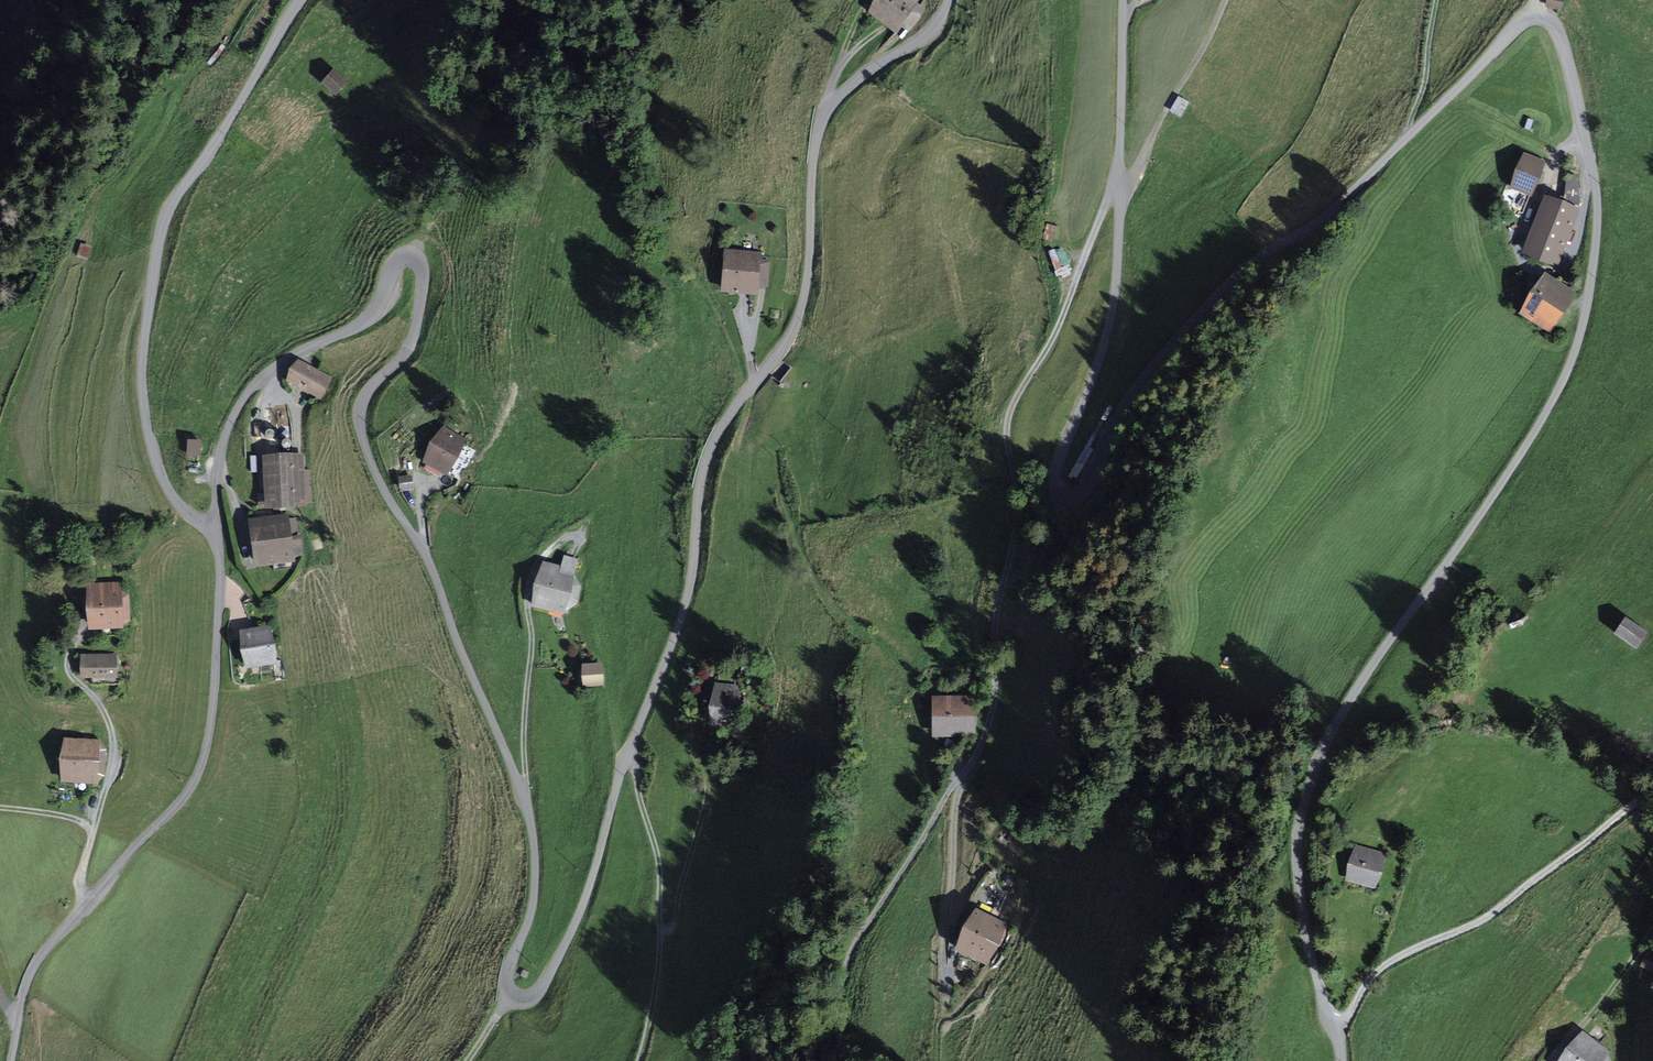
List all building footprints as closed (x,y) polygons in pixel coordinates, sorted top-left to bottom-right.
[(871,12),(895,30),(917,0),(880,0),(871,12)] [(1547,9),(1561,11),(1563,0),(1548,0),(1547,9)] [(349,84),(335,71),(324,83),(337,96),(349,84)] [(1171,109),(1181,114),(1188,100),(1178,95),(1171,109)] [(1543,161),(1524,153),(1511,186),(1530,193),(1543,161)] [(1578,207),(1546,196),(1525,251),(1557,263),(1578,207)] [(1043,236),(1053,238),(1056,223),(1045,221),(1043,236)] [(1056,277),(1068,273),(1059,244),(1047,248),(1056,277)] [(724,288),(756,291),(757,283),(765,284),(767,264),(759,263),(759,254),(728,252),(724,288)] [(1574,292),(1546,275),(1522,313),(1550,330),(1574,292)] [(330,376),(299,361),(289,380),(319,396),(330,376)] [(464,441),(443,429),(425,460),(446,472),(464,441)] [(199,453),(200,436),(186,436),(185,453),(199,453)] [(306,470),(305,455),(263,456),(266,508),(306,506),(306,503),(313,503),(312,470),(306,470)] [(290,523),(289,518),(271,520),(253,523),(259,564),(293,559),(292,552),(303,551),(299,522),(290,523)] [(580,561),(565,557),(562,568),(545,563),(534,605),(563,613),(565,605),(577,608),(583,584),(575,582),(580,561)] [(120,583),(90,585),(92,627),(122,625),(122,620),(127,620),(126,594),(121,595),(120,583)] [(1646,633),(1625,619),(1615,634),(1636,647),(1646,633)] [(277,666),(270,627),(241,632),(248,671),(277,666)] [(115,655),(82,656),(83,677),(116,675),(115,655)] [(605,665),(584,666),(585,689),(606,688),(605,665)] [(739,686),(715,684),(712,721),(736,723),(739,686)] [(976,699),(933,700),(934,735),(977,734),(976,699)] [(97,741),(64,739),(62,781),(95,782),(95,777),(101,777),(102,748),(97,747),(97,741)] [(1384,856),(1357,848),(1347,880),(1375,888),(1384,856)] [(1005,926),(977,912),(958,949),(986,964),(1005,926)] [(1582,1033),(1560,1060),(1604,1060),(1609,1054),(1582,1033)]
